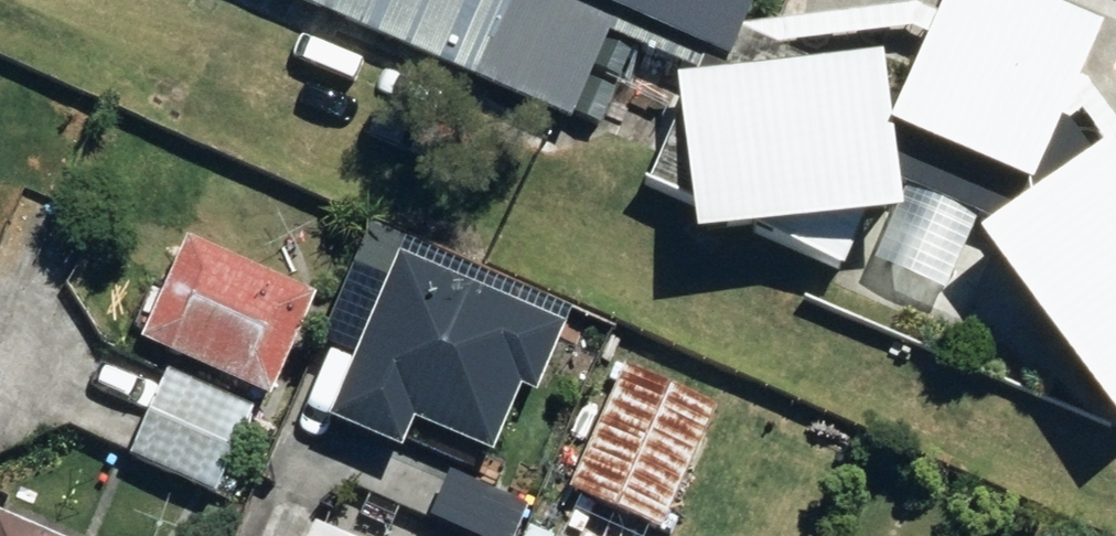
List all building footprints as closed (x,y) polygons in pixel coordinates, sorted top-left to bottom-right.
[(559,96),(596,10),(733,69),(763,0),(337,0),(559,96)] [(696,82),(712,242),(914,216),(899,156),(1033,216),(989,255),(1115,422),(1115,150),(1074,100),(1111,17),(1063,0),(947,0),(923,55),(696,82)] [(327,290),(196,236),(149,346),(179,359),(137,460),(223,496),(265,394),(280,401),(327,290)] [(575,326),(406,256),(337,421),(410,451),(422,423),(501,456),(529,388),(546,395),(575,326)] [(632,366),(576,489),(669,530),(724,407),(632,366)] [(2,511),(0,515),(0,535),(62,535),(2,511)] [(317,535),(343,535),(320,527),(317,535)] [(1043,535),(1067,535),(1047,527),(1043,535)]
